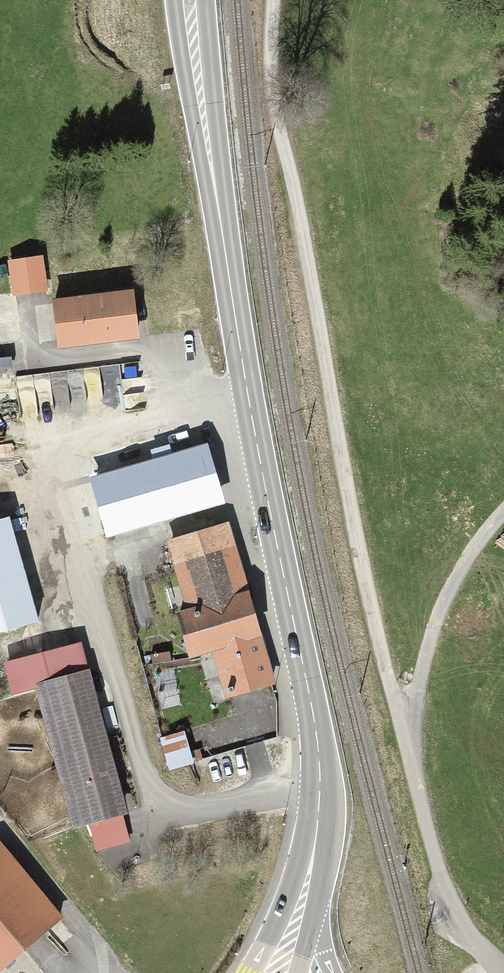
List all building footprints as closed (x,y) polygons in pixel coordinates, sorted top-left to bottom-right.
[(134,290),(54,300),(60,348),(140,338),(134,290)] [(203,457),(89,486),(102,536),(216,507),(203,457)] [(226,535),(167,550),(184,617),(174,620),(186,667),(196,664),(205,698),(264,683),(226,535)] [(85,680),(38,692),(72,827),(120,815),(85,680)] [(56,917),(0,851),(0,964),(56,917)]
